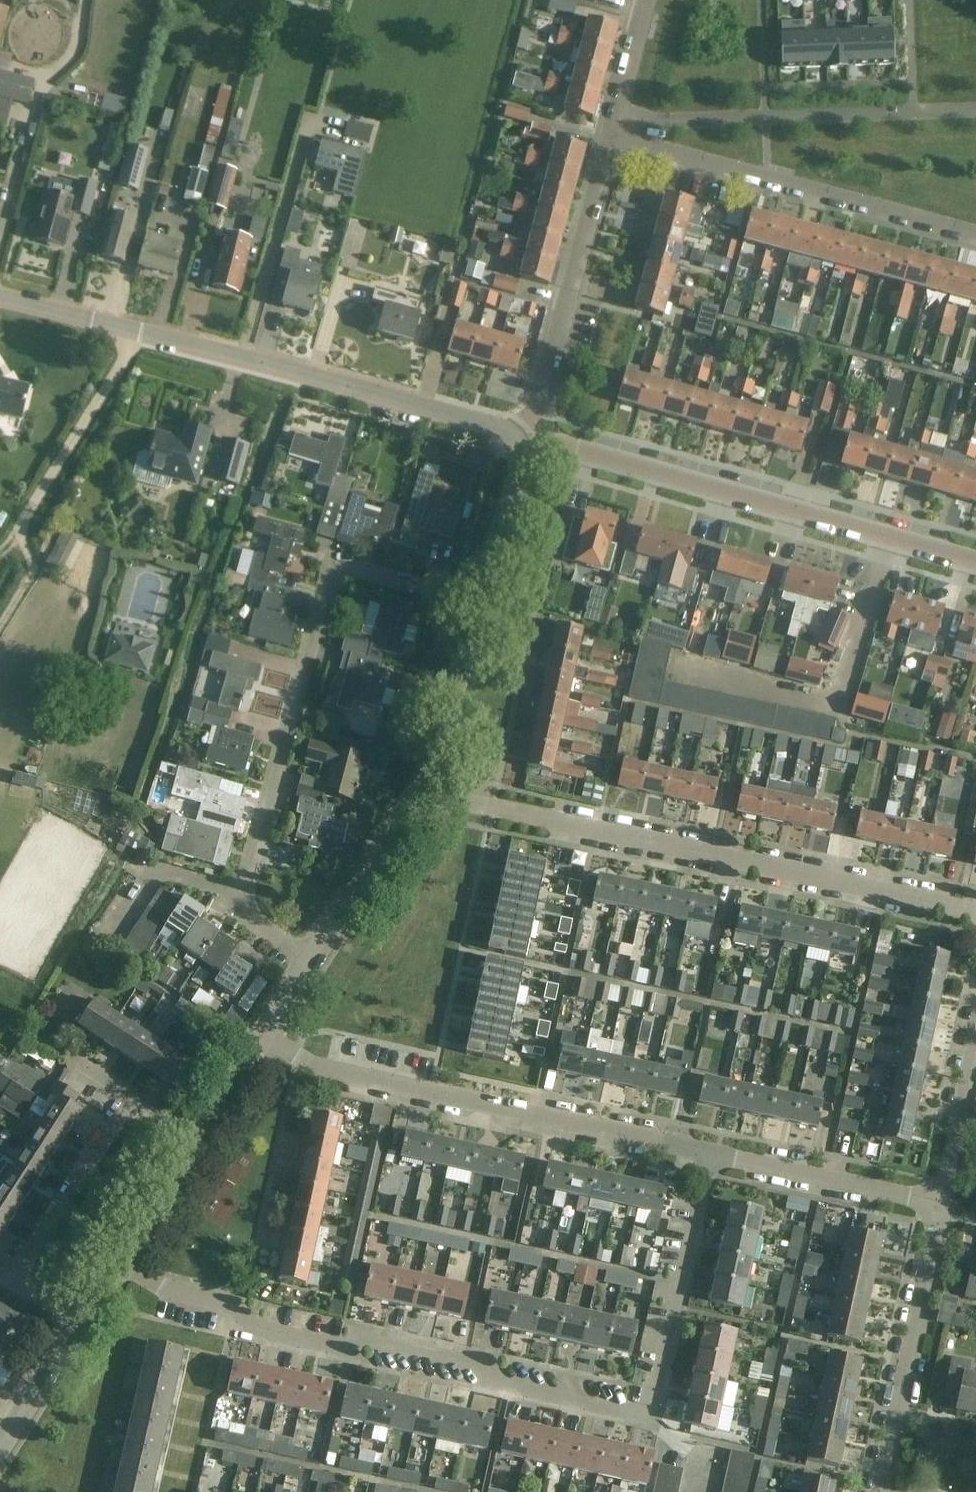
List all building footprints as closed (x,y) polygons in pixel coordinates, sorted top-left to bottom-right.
[(555,0),(551,0),(548,9),(574,16),(577,6),(555,0)] [(5,25),(9,10),(0,7),(0,44),(5,25)] [(582,42),(611,50),(617,27),(588,19),(582,42)] [(889,20),(868,21),(869,31),(870,65),(891,64),(889,20)] [(804,23),(783,24),(784,68),(805,67),(804,34),(804,23)] [(561,27),(558,36),(572,39),(574,30),(561,27)] [(869,31),(847,32),(849,66),(870,65),(869,31)] [(847,32),(826,33),(827,67),(849,66),(847,32)] [(826,33),(804,34),(805,67),(827,67),(826,33)] [(558,36),(556,45),(569,49),(572,39),(558,36)] [(604,73),(611,50),(582,42),(576,65),(604,73)] [(8,69),(12,56),(0,51),(0,67),(8,69)] [(576,65),(570,88),(598,96),(604,73),(576,65)] [(199,67),(186,117),(199,120),(212,71),(199,67)] [(0,72),(0,98),(28,105),(34,81),(0,72)] [(559,85),(547,82),(516,73),(512,85),(544,94),(544,90),(556,94),(559,85)] [(549,73),(547,82),(559,85),(561,77),(549,73)] [(592,119),(598,96),(570,88),(564,111),(592,119)] [(220,89),(205,143),(216,146),(231,91),(220,89)] [(7,125),(13,103),(0,100),(0,124),(7,125)] [(508,104),(504,117),(526,123),(530,110),(508,104)] [(175,113),(162,109),(156,129),(169,134),(175,113)] [(373,129),(348,121),(344,136),(369,143),(373,129)] [(547,142),(551,129),(532,124),(530,130),(525,128),(523,136),(547,142)] [(223,139),(219,158),(233,162),(238,143),(225,140),(223,139)] [(585,147),(556,140),(550,163),(578,170),(585,147)] [(321,143),(319,149),(310,146),(306,162),(315,164),(314,167),(338,173),(333,192),(353,198),(365,155),(321,143)] [(103,145),(100,156),(114,159),(118,149),(103,145)] [(149,151),(129,146),(118,185),(138,190),(149,151)] [(193,169),(184,200),(201,204),(215,149),(204,146),(198,170),(193,169)] [(530,148),(527,156),(540,160),(542,152),(530,148)] [(540,160),(527,156),(524,165),(537,169),(540,160)] [(578,170),(550,163),(544,186),(572,193),(578,170)] [(236,171),(217,165),(206,205),(226,211),(236,171)] [(44,192),(37,218),(32,238),(64,246),(73,212),(88,216),(96,185),(80,181),(75,200),(44,192)] [(572,193),(544,186),(538,209),(566,216),(572,193)] [(516,193),(514,202),(527,206),(529,197),(516,193)] [(687,224),(693,201),(665,194),(659,217),(687,224)] [(499,199),(497,208),(512,212),(512,211),(514,203),(499,199)] [(514,203),(512,211),(523,214),(519,228),(520,229),(532,232),(560,239),(566,216),(538,209),(527,206),(514,202),(514,203)] [(718,208),(705,205),(703,214),(715,217),(718,208)] [(744,211),(732,207),(728,223),(740,226),(744,211)] [(113,212),(106,237),(101,256),(124,263),(136,218),(113,212)] [(743,241),(766,247),(774,219),(751,213),(743,241)] [(687,224),(659,217),(653,240),(681,247),(685,235),(701,239),(704,229),(687,224)] [(217,267),(212,286),(238,293),(243,274),(246,261),(256,264),(267,221),(253,218),(247,238),(226,233),(217,267)] [(797,225),(774,219),(766,247),(763,258),(760,270),(761,271),(759,277),(768,280),(775,256),(787,259),(797,225)] [(797,225),(787,259),(786,265),(801,269),(797,281),(806,284),(819,231),(797,225)] [(401,246),(404,231),(393,229),(390,243),(401,246)] [(505,239),(502,249),(515,252),(515,251),(526,254),(554,262),(560,239),(532,232),(520,229),(517,242),(505,239)] [(819,231),(806,284),(815,286),(821,261),(835,265),(842,237),(819,231)] [(491,232),(488,243),(502,247),(505,236),(491,232)] [(147,235),(143,247),(138,266),(173,276),(182,245),(147,235)] [(865,243),(842,237),(835,265),(858,271),(865,243)] [(681,247),(653,240),(647,263),(675,270),(679,256),(704,263),(706,253),(681,247)] [(737,243),(726,240),(721,258),(731,261),(737,243)] [(472,242),(468,259),(480,262),(484,246),(472,242)] [(888,249),(865,243),(858,271),(881,277),(888,249)] [(286,249),(284,257),(278,277),(290,280),(283,306),(310,313),(319,282),(318,282),(321,268),(296,260),(298,252),(286,249)] [(519,278),(529,280),(548,285),(554,262),(526,254),(515,251),(515,252),(502,249),(500,257),(523,263),(519,278)] [(911,255),(888,249),(881,277),(902,283),(903,283),(911,255)] [(902,283),(899,294),(900,295),(897,307),(896,307),(894,318),(906,321),(914,293),(912,293),(913,286),(926,289),(934,261),(911,255),(903,283),(902,283)] [(756,257),(752,268),(760,270),(763,258),(756,257)] [(957,267),(934,261),(926,289),(949,295),(957,267)] [(480,284),(491,287),(514,294),(517,283),(494,277),(494,278),(482,275),(484,267),(469,263),(465,277),(481,281),(480,284)] [(641,286),(669,293),(675,270),(647,263),(641,286)] [(949,295),(972,302),(975,287),(975,273),(957,267),(949,295)] [(843,292),(851,295),(855,283),(846,280),(843,292)] [(461,309),(467,287),(454,283),(448,306),(461,309)] [(855,283),(851,295),(860,297),(864,285),(855,283)] [(641,286),(635,309),(663,316),(669,293),(641,286)] [(684,287),(681,296),(693,300),(696,291),(684,287)] [(375,288),(374,292),(371,302),(385,306),(378,332),(412,342),(419,314),(418,314),(421,301),(375,288)] [(477,302),(486,304),(490,293),(480,290),(477,302)] [(498,296),(490,293),(486,304),(495,307),(498,296)] [(888,305),(896,307),(897,307),(900,295),(899,294),(892,293),(888,305)] [(693,300),(681,296),(678,305),(690,309),(693,300)] [(699,314),(715,319),(718,308),(702,303),(699,314)] [(535,306),(526,304),(522,316),(531,318),(535,306)] [(943,319),(946,308),(937,305),(934,317),(943,319)] [(946,308),(943,319),(952,321),(955,310),(946,308)] [(769,327),(773,312),(768,311),(767,316),(752,312),(749,321),(769,327)] [(795,318),(773,312),(769,327),(792,333),(795,318)] [(803,314),(798,335),(815,339),(820,319),(803,314)] [(938,333),(943,319),(934,317),(930,331),(938,333)] [(455,325),(453,333),(447,352),(470,359),(478,331),(455,325)] [(501,338),(493,365),(516,372),(524,344),(525,344),(528,332),(515,328),(512,341),(501,338)] [(478,331),(470,359),(493,365),(501,338),(478,331)] [(841,335),(839,342),(848,345),(850,337),(842,335),(841,335)] [(647,353),(644,365),(651,367),(655,355),(647,353)] [(664,358),(655,355),(651,367),(660,370),(664,358)] [(697,380),(703,358),(695,356),(692,366),(688,378),(697,380)] [(712,361),(703,358),(697,380),(706,383),(712,361)] [(648,379),(641,377),(625,373),(617,401),(640,407),(648,379)] [(27,386),(27,389),(6,384),(7,381),(0,379),(0,414),(20,419),(29,386),(27,386)] [(640,407),(663,414),(671,386),(648,379),(640,407)] [(743,393),(746,381),(737,379),(734,391),(743,393)] [(755,384),(746,381),(743,393),(751,396),(755,384)] [(874,431),(875,432),(884,434),(888,421),(887,421),(890,409),(897,411),(904,385),(889,381),(879,419),(878,418),(874,431)] [(836,387),(820,382),(812,409),(828,414),(836,387)] [(707,396),(694,392),(686,420),(708,427),(716,399),(717,399),(720,388),(710,385),(707,396)] [(663,414),(686,420),(694,392),(671,386),(663,414)] [(788,406),(791,395),(782,392),(779,403),(788,406)] [(801,398),(791,395),(788,406),(797,409),(801,398)] [(731,433),(739,405),(717,399),(716,399),(708,427),(731,433)] [(754,440),(762,412),(739,405),(731,433),(754,440)] [(855,409),(843,406),(837,429),(849,432),(855,409)] [(777,446),(785,418),(762,412),(754,440),(777,446)] [(864,428),(861,440),(849,436),(841,464),(864,471),(872,443),(875,432),(874,431),(878,418),(870,416),(866,429),(864,428)] [(785,418),(777,446),(800,453),(808,425),(785,418)] [(924,432),(909,484),(932,490),(940,462),(947,437),(933,433),(935,425),(926,423),(923,432),(924,432)] [(170,488),(172,478),(196,485),(205,451),(210,431),(186,425),(182,440),(157,433),(152,449),(150,449),(149,453),(151,454),(143,453),(139,455),(133,479),(134,482),(166,491),(170,488)] [(906,453),(894,449),(886,477),(909,484),(924,432),(923,432),(915,430),(912,441),(910,440),(906,453)] [(337,505),(345,477),(335,474),(345,440),(330,435),(327,444),(310,439),(310,438),(305,436),(305,438),(295,435),(288,455),(321,465),(315,484),(330,488),(326,502),(337,505)] [(250,444),(225,438),(215,476),(239,483),(250,444)] [(957,455),(966,458),(970,445),(960,442),(957,455)] [(425,443),(420,459),(436,464),(441,448),(425,443)] [(872,443),(864,471),(886,477),(894,449),(872,443)] [(970,445),(966,458),(975,460),(975,457),(975,447),(970,445)] [(469,455),(465,468),(482,473),(486,460),(469,455)] [(940,462),(932,490),(955,497),(963,469),(940,462)] [(350,465),(347,476),(358,479),(361,468),(350,465)] [(955,497),(975,503),(975,473),(963,469),(955,497)] [(392,530),(389,542),(417,550),(420,540),(429,543),(432,533),(437,535),(436,536),(441,538),(441,536),(451,539),(458,519),(425,509),(435,476),(420,471),(401,533),(392,530)] [(345,477),(337,505),(346,508),(336,541),(366,550),(371,548),(372,543),(377,545),(377,543),(387,546),(389,542),(392,530),(399,508),(384,503),(380,514),(364,510),(367,498),(352,493),(356,480),(345,477)] [(264,482),(261,491),(267,493),(267,494),(279,498),(281,491),(278,483),(270,481),(269,484),(264,482)] [(258,495),(255,505),(268,509),(271,498),(258,495)] [(580,537),(572,564),(609,574),(617,546),(610,544),(616,520),(587,512),(584,522),(580,537)] [(305,531),(286,526),(258,518),(253,534),(271,538),(266,557),(256,554),(249,579),(275,586),(278,576),(283,577),(286,567),(287,567),(289,562),(287,562),(289,554),(297,556),(299,546),(301,546),(305,531)] [(662,561),(670,535),(644,528),(637,553),(626,550),(619,575),(631,579),(634,569),(645,572),(649,557),(662,561)] [(57,543),(46,563),(62,572),(79,539),(63,531),(61,534),(57,543)] [(663,561),(657,584),(679,591),(679,592),(692,596),(693,590),(699,570),(688,567),(695,542),(670,535),(662,561),(663,561)] [(731,611),(733,606),(747,557),(723,550),(716,572),(732,577),(723,608),(731,611)] [(199,563),(197,568),(207,571),(212,558),(201,555),(199,563)] [(185,557),(177,577),(173,584),(185,590),(189,583),(190,584),(197,568),(199,563),(185,557)] [(747,557),(733,606),(741,608),(746,594),(760,598),(764,586),(765,582),(770,563),(747,557)] [(800,623),(814,575),(790,568),(781,599),(796,603),(791,621),(788,633),(796,635),(800,623)] [(245,588),(248,577),(230,572),(226,585),(233,587),(234,585),(245,588)] [(708,598),(710,598),(716,577),(705,574),(692,617),(701,620),(708,598)] [(814,575),(800,623),(809,626),(814,609),(829,613),(831,604),(837,582),(814,575)] [(272,595),(275,586),(249,579),(247,588),(264,593),(258,612),(254,611),(250,626),(289,637),(299,603),(272,595)] [(592,587),(583,620),(597,624),(607,590),(592,587)] [(911,629),(919,601),(895,594),(886,622),(886,621),(881,638),(893,641),(898,625),(911,629)] [(347,631),(343,643),(368,650),(370,643),(384,647),(383,652),(398,656),(401,646),(402,646),(404,642),(414,644),(418,629),(406,626),(410,612),(393,608),(395,599),(384,597),(382,605),(380,604),(379,606),(370,637),(349,632),(347,631)] [(919,601),(911,629),(936,636),(944,608),(919,601)] [(835,648),(848,616),(833,610),(819,642),(835,648)] [(599,625),(609,628),(612,616),(603,613),(599,625)] [(975,649),(975,617),(964,614),(955,643),(975,649)] [(552,649),(576,654),(581,630),(558,625),(552,649)] [(671,631),(666,645),(671,646),(683,650),(688,637),(671,631)] [(729,631),(722,659),(749,667),(757,639),(729,631)] [(641,640),(636,663),(666,670),(671,646),(666,645),(641,640)] [(350,655),(340,693),(336,708),(350,712),(353,703),(368,707),(369,706),(380,709),(389,677),(377,674),(380,663),(366,659),(368,650),(343,643),(341,652),(350,655)] [(759,644),(753,668),(773,674),(779,650),(759,644)] [(593,647),(590,658),(609,662),(609,660),(618,662),(620,653),(593,647)] [(876,655),(888,659),(890,651),(878,647),(876,655)] [(604,685),(615,687),(616,678),(606,676),(606,675),(588,671),(588,670),(573,667),(576,654),(552,649),(547,673),(571,678),(604,685)] [(104,673),(142,684),(149,661),(110,650),(104,673)] [(204,713),(230,721),(232,711),(238,712),(241,702),(243,702),(244,698),(242,697),(247,679),(257,682),(261,666),(211,653),(207,667),(227,673),(218,705),(207,702),(204,713)] [(935,674),(940,659),(928,655),(923,671),(935,674)] [(790,658),(785,678),(819,687),(824,667),(790,658)] [(951,662),(940,659),(935,674),(946,678),(951,662)] [(663,682),(666,670),(636,663),(628,697),(670,706),(675,685),(663,682)] [(401,673),(394,688),(408,695),(410,691),(415,694),(424,677),(417,673),(414,679),(401,673)] [(566,701),(566,700),(571,678),(547,673),(542,696),(566,701)] [(686,687),(675,685),(670,706),(682,709),(686,687)] [(698,690),(686,687),(682,709),(693,711),(698,690)] [(709,692),(698,690),(693,711),(705,714),(709,692)] [(716,716),(721,694),(709,692),(705,714),(716,716)] [(581,703),(580,706),(599,710),(602,699),(583,694),(581,703)] [(721,694),(716,716),(727,718),(732,697),(721,694)] [(537,720),(561,725),(615,737),(617,727),(578,717),(580,706),(581,703),(566,700),(566,701),(542,696),(537,720)] [(856,696),(851,715),(883,724),(888,705),(856,696)] [(739,721),(743,699),(732,697),(727,718),(739,721)] [(750,723),(755,702),(743,699),(739,721),(750,723)] [(762,726),(766,704),(755,702),(750,723),(762,726)] [(645,706),(635,704),(631,723),(641,725),(645,706)] [(773,728),(778,707),(766,704),(762,726),(773,728)] [(892,705),(887,723),(911,729),(916,711),(892,705)] [(785,731),(789,709),(778,707),(773,728),(785,731)] [(669,712),(659,709),(654,728),(664,731),(669,712)] [(796,733),(801,712),(789,709),(785,731),(796,733)] [(204,761),(225,767),(244,772),(254,738),(227,730),(230,721),(204,713),(204,715),(193,712),(190,721),(219,729),(214,747),(209,745),(204,761)] [(807,736),(812,714),(801,712),(796,733),(807,736)] [(819,738),(823,717),(812,714),(807,736),(819,738)] [(689,736),(692,717),(682,715),(678,734),(689,736)] [(835,719),(823,717),(819,738),(842,743),(844,732),(833,729),(835,719)] [(537,720),(532,744),(556,749),(561,725),(537,720)] [(710,749),(712,741),(716,722),(706,720),(702,739),(700,747),(710,749)] [(304,727),(302,739),(318,743),(321,730),(304,727)] [(763,737),(776,740),(778,735),(745,728),(741,747),(760,751),(763,737)] [(347,731),(345,738),(357,741),(359,734),(347,731)] [(778,735),(776,740),(777,740),(774,754),(784,756),(788,737),(778,735)] [(811,742),(801,740),(797,759),(807,761),(811,742)] [(572,741),(570,752),(590,756),(591,749),(592,746),(572,741)] [(871,760),(881,763),(885,744),(876,741),(871,760)] [(298,787),(323,793),(324,790),(338,794),(338,797),(353,801),(355,790),(357,791),(358,786),(357,785),(364,756),(310,742),(305,761),(329,767),(325,782),(301,776),(298,787)] [(553,763),(556,749),(532,744),(527,768),(584,780),(586,770),(553,763)] [(847,751),(835,748),(835,747),(825,745),(821,764),(831,766),(833,758),(845,760),(847,751)] [(899,752),(895,766),(898,767),(896,776),(913,780),(918,755),(917,755),(902,751),(901,751),(901,752),(899,752)] [(929,773),(933,754),(923,752),(919,771),(929,773)] [(956,759),(946,757),(942,776),(952,778),(956,759)] [(179,768),(164,763),(161,762),(159,770),(177,775),(174,787),(196,793),(194,802),(208,806),(203,826),(235,835),(237,836),(247,801),(218,793),(222,780),(179,768)] [(193,762),(190,771),(196,772),(199,764),(193,762)] [(641,792),(646,768),(622,762),(617,787),(641,792)] [(646,768),(641,792),(665,797),(670,773),(646,768)] [(670,773),(665,797),(688,802),(694,778),(670,773)] [(14,774),(11,784),(33,790),(34,788),(43,791),(45,782),(14,774)] [(694,778),(688,802),(712,808),(718,783),(694,778)] [(583,790),(581,800),(600,804),(604,784),(585,780),(583,790)] [(765,794),(759,818),(783,823),(791,786),(767,780),(765,794)] [(791,786),(783,823),(807,828),(812,804),(813,804),(815,791),(791,786)] [(295,814),(301,816),(295,839),(309,842),(308,847),(340,855),(348,824),(332,820),(335,808),(321,805),(323,793),(298,787),(295,797),(299,798),(295,814)] [(759,818),(765,794),(741,788),(736,813),(759,818)] [(878,844),(902,849),(907,825),(894,822),(898,805),(887,803),(884,819),(878,844)] [(812,804),(807,828),(831,833),(836,809),(813,804),(812,804)] [(878,844),(884,819),(860,814),(854,839),(878,844)] [(187,821),(182,839),(182,840),(165,835),(161,850),(225,868),(235,835),(203,826),(187,821)] [(902,849),(926,854),(931,830),(907,825),(902,849)] [(124,833),(116,850),(124,854),(127,847),(129,848),(138,852),(134,861),(147,866),(149,860),(156,845),(148,842),(149,840),(125,829),(124,833)] [(955,835),(931,830),(926,854),(950,859),(955,835)] [(274,848),(271,862),(294,868),(297,854),(274,848)] [(507,861),(504,874),(541,882),(544,869),(545,863),(544,863),(541,862),(537,861),(508,855),(507,861)] [(501,888),(500,894),(536,901),(541,882),(504,874),(501,888)] [(598,877),(593,896),(592,902),(616,907),(621,882),(598,877)] [(569,880),(567,888),(579,890),(581,883),(569,880)] [(645,887),(621,882),(616,907),(640,912),(645,887)] [(669,892),(645,887),(640,912),(664,917),(669,892)] [(175,912),(181,902),(160,888),(154,898),(175,912)] [(567,888),(565,896),(577,898),(579,890),(567,888)] [(693,897),(669,892),(664,917),(687,922),(693,897)] [(500,894),(496,912),(532,920),(536,901),(500,894)] [(717,903),(693,897),(687,922),(682,947),(686,947),(686,944),(689,945),(690,937),(708,941),(717,903)] [(169,922),(175,912),(154,898),(148,908),(169,922)] [(175,912),(169,922),(163,931),(160,936),(160,937),(179,949),(180,947),(198,921),(204,911),(184,898),(181,902),(175,912)] [(142,917),(163,931),(169,922),(148,908),(142,917)] [(740,908),(735,932),(732,943),(757,949),(760,938),(759,938),(764,913),(740,908)] [(495,916),(492,931),(528,938),(532,920),(496,912),(495,916)] [(782,943),(788,918),(764,913),(759,938),(760,938),(782,943)] [(163,931),(142,917),(135,926),(157,941),(160,936),(163,931)] [(584,917),(580,937),(589,939),(593,919),(584,917)] [(561,918),(559,926),(571,928),(572,920),(561,918)] [(788,918),(782,943),(806,948),(811,923),(788,918)] [(218,934),(198,921),(180,947),(201,960),(218,934)] [(811,923),(806,948),(830,953),(835,928),(811,923)] [(135,926),(129,936),(151,950),(153,947),(157,941),(135,926)] [(559,926),(557,934),(569,936),(571,928),(559,926)] [(880,927),(872,964),(885,967),(885,968),(891,969),(894,958),(887,956),(890,943),(896,945),(899,932),(880,927)] [(835,928),(830,953),(854,958),(859,933),(835,928)] [(489,944),(488,950),(524,958),(528,938),(492,931),(489,944)] [(238,947),(218,934),(201,960),(221,973),(231,957),(238,947)] [(151,950),(129,936),(123,945),(145,960),(151,950)] [(555,944),(553,952),(565,955),(567,947),(555,944)] [(142,965),(145,960),(123,945),(116,955),(130,964),(133,960),(142,965)] [(919,974),(943,979),(948,956),(924,950),(919,974)] [(601,976),(603,967),(590,964),(592,955),(582,952),(579,964),(570,962),(569,969),(601,976)] [(251,970),(231,957),(221,973),(214,984),(234,997),(251,970)] [(484,967),(482,978),(519,986),(523,965),(486,957),(484,967)] [(605,957),(603,967),(601,976),(612,978),(616,959),(605,957)] [(640,965),(629,963),(625,981),(636,983),(640,965)] [(158,981),(166,968),(159,964),(151,976),(158,981)] [(872,964),(871,973),(883,975),(885,968),(885,967),(872,964)] [(648,986),(659,988),(663,970),(652,967),(648,986)] [(173,973),(166,968),(158,981),(165,986),(173,973)] [(743,969),(742,978),(750,979),(752,971),(743,969)] [(684,993),(687,975),(676,972),(672,991),(684,993)] [(127,982),(136,988),(143,979),(133,973),(127,982)] [(914,998),(938,1003),(943,979),(919,974),(914,998)] [(478,994),(478,997),(515,1004),(519,986),(482,978),(478,994)] [(573,997),(596,1002),(601,984),(576,978),(573,997)] [(870,978),(868,989),(887,993),(888,982),(870,978)] [(143,979),(136,988),(146,995),(152,985),(143,979)] [(271,987),(261,981),(242,1011),(252,1017),(271,987)] [(546,983),(545,991),(557,994),(558,986),(546,983)] [(601,984),(596,1002),(607,1004),(609,995),(611,986),(601,984)] [(749,989),(739,986),(735,1005),(745,1007),(749,989)] [(191,1002),(199,1008),(207,994),(199,989),(191,1002)] [(624,989),(621,998),(619,1007),(630,1010),(634,991),(624,989)] [(545,991),(543,1000),(555,1002),(557,994),(545,991)] [(773,993),(762,991),(758,1009),(769,1012),(773,993)] [(213,998),(207,994),(199,1008),(205,1012),(213,998)] [(643,1013),(667,1018),(671,999),(647,994),(643,1013)] [(796,998),(785,996),(781,1014),(792,1017),(796,998)] [(478,997),(474,1015),(511,1023),(515,1004),(478,997)] [(909,1022),(933,1027),(938,1003),(914,998),(909,1022)] [(102,1041),(118,1017),(95,1002),(94,1003),(88,999),(79,1013),(86,1017),(80,1026),(102,1041)] [(172,1013),(180,1018),(188,1004),(180,999),(172,1013)] [(671,999),(667,1018),(663,1037),(667,1038),(671,1019),(678,1020),(680,1010),(701,1014),(703,1005),(671,999)] [(886,1004),(865,1000),(863,1011),(883,1016),(886,1004)] [(805,1020),(815,1022),(819,1003),(809,1001),(805,1020)] [(819,1003),(815,1022),(840,1027),(844,1009),(819,1003)] [(188,1004),(180,1018),(188,1024),(190,1021),(196,1024),(203,1014),(188,1004)] [(743,1015),(733,1013),(729,1031),(739,1034),(743,1015)] [(472,1022),(470,1034),(507,1042),(511,1023),(474,1015),(472,1022)] [(118,1017),(102,1041),(124,1055),(140,1032),(145,1024),(135,1017),(130,1025),(118,1017)] [(752,1036),(762,1038),(766,1020),(756,1018),(752,1036)] [(790,1025),(766,1020),(762,1038),(787,1043),(790,1025)] [(538,1021),(537,1029),(548,1031),(550,1023),(538,1021)] [(904,1045),(928,1050),(933,1027),(909,1022),(904,1045)] [(860,1026),(858,1036),(877,1040),(879,1030),(860,1026)] [(799,1046),(809,1049),(813,1030),(804,1028),(799,1046)] [(537,1029),(535,1037),(547,1039),(548,1031),(537,1029)] [(837,1035),(813,1030),(809,1049),(833,1053),(834,1050),(837,1035)] [(576,1034),(563,1031),(559,1048),(561,1049),(556,1072),(580,1077),(585,1053),(572,1050),(576,1034)] [(580,1077),(603,1082),(612,1042),(600,1039),(601,1033),(590,1031),(585,1053),(580,1077)] [(146,1069),(161,1046),(140,1032),(124,1055),(146,1069)] [(470,1037),(465,1056),(504,1065),(508,1046),(470,1037)] [(161,1046),(146,1069),(169,1084),(184,1061),(186,1062),(195,1048),(184,1041),(178,1049),(165,1041),(161,1046)] [(623,1045),(612,1042),(603,1082),(627,1087),(632,1063),(619,1060),(623,1045)] [(899,1069),(923,1074),(928,1050),(904,1045),(899,1069)] [(533,1047),(531,1056),(543,1058),(545,1050),(533,1047)] [(856,1048),(853,1060),(872,1064),(874,1053),(856,1048)] [(656,1068),(650,1093),(675,1098),(679,1078),(688,1080),(694,1054),(684,1052),(681,1063),(666,1060),(664,1070),(656,1068)] [(632,1063),(627,1087),(650,1093),(656,1068),(632,1063)] [(827,1065),(825,1077),(836,1080),(838,1068),(827,1065)] [(923,1074),(899,1069),(896,1081),(887,1080),(883,1079),(881,1090),(894,1093),(918,1098),(923,1074)] [(850,1072),(848,1083),(867,1087),(868,1077),(850,1072)] [(704,1078),(702,1083),(698,1103),(722,1108),(727,1083),(704,1078)] [(19,1105),(66,1135),(81,1112),(71,1106),(78,1096),(56,1082),(49,1093),(51,1095),(45,1103),(38,1098),(20,1087),(11,1100),(19,1105)] [(727,1083),(722,1108),(746,1113),(751,1088),(727,1083)] [(751,1088),(746,1113),(769,1118),(775,1093),(751,1088)] [(799,1098),(793,1123),(817,1128),(824,1094),(813,1092),(811,1101),(799,1098)] [(775,1093),(769,1118),(793,1123),(799,1098),(775,1093)] [(888,1116),(913,1122),(918,1098),(894,1093),(888,1116)] [(845,1096),(843,1107),(861,1111),(864,1100),(845,1096)] [(36,1131),(29,1142),(52,1157),(66,1135),(19,1105),(12,1115),(36,1131)] [(315,1113),(310,1137),(336,1143),(341,1119),(315,1113)] [(913,1122),(888,1116),(886,1128),(878,1127),(875,1138),(908,1145),(913,1122)] [(839,1120),(837,1130),(856,1134),(858,1125),(839,1120)] [(372,1125),(369,1143),(367,1150),(379,1152),(384,1128),(372,1125)] [(405,1133),(401,1153),(400,1157),(424,1162),(429,1138),(405,1133)] [(305,1161),(331,1166),(336,1143),(310,1137),(305,1161)] [(453,1143),(429,1138),(424,1162),(447,1168),(453,1143)] [(14,1165),(38,1179),(52,1157),(29,1142),(14,1165)] [(453,1143),(447,1168),(471,1173),(476,1149),(453,1143)] [(500,1154),(476,1149),(471,1173),(495,1178),(500,1154)] [(367,1150),(362,1173),(374,1176),(379,1152),(367,1150)] [(500,1154),(495,1178),(503,1180),(500,1192),(516,1196),(524,1159),(500,1154)] [(305,1161),(300,1184),(326,1190),(331,1166),(305,1161)] [(547,1164),(542,1190),(556,1193),(553,1207),(563,1209),(566,1195),(565,1195),(571,1169),(547,1164)] [(0,1187),(23,1202),(38,1179),(14,1165),(0,1187)] [(565,1195),(566,1195),(579,1198),(576,1212),(587,1215),(590,1200),(589,1200),(595,1174),(571,1169),(565,1195)] [(374,1176),(362,1173),(357,1197),(369,1199),(374,1176)] [(589,1200),(590,1200),(613,1205),(619,1180),(595,1174),(589,1200)] [(619,1180),(613,1205),(628,1208),(626,1217),(635,1219),(637,1211),(642,1185),(619,1180)] [(295,1208),(320,1214),(326,1190),(300,1184),(295,1208)] [(642,1185),(637,1211),(649,1213),(646,1229),(657,1231),(666,1190),(642,1185)] [(9,1224),(23,1202),(0,1187),(0,1218),(9,1224)] [(355,1206),(352,1221),(363,1223),(369,1199),(357,1197),(344,1194),(342,1203),(355,1206)] [(402,1199),(392,1197),(388,1215),(398,1217),(402,1199)] [(807,1215),(810,1202),(788,1197),(785,1210),(807,1215)] [(426,1203),(415,1201),(411,1220),(422,1222),(426,1203)] [(726,1229),(757,1236),(763,1211),(731,1204),(726,1229)] [(449,1209),(438,1207),(435,1225),(453,1229),(457,1213),(449,1211),(449,1209)] [(323,1239),(323,1240),(327,1240),(329,1230),(317,1227),(320,1214),(295,1208),(289,1232),(323,1239)] [(826,1210),(816,1208),(811,1233),(821,1236),(823,1225),(826,1210)] [(473,1215),(462,1212),(458,1231),(469,1233),(473,1215)] [(504,1222),(485,1217),(482,1236),(493,1239),(494,1231),(502,1232),(504,1222)] [(9,1224),(0,1218),(0,1238),(9,1224)] [(363,1223),(352,1221),(346,1245),(358,1248),(363,1223)] [(403,1238),(405,1226),(389,1223),(386,1235),(403,1238)] [(790,1243),(801,1246),(805,1225),(799,1224),(798,1228),(794,1227),(790,1243)] [(430,1232),(405,1226),(403,1238),(427,1244),(430,1232)] [(720,1253),(752,1260),(757,1236),(726,1229),(720,1253)] [(845,1252),(877,1259),(882,1237),(850,1230),(845,1252)] [(558,1233),(547,1231),(543,1250),(554,1252),(558,1233)] [(284,1256),(310,1261),(322,1264),(324,1254),(321,1249),(323,1240),(323,1239),(289,1232),(284,1256)] [(430,1232),(427,1244),(451,1249),(454,1237),(430,1232)] [(390,1236),(387,1246),(399,1249),(401,1239),(390,1236)] [(577,1257),(580,1248),(582,1239),(571,1236),(567,1254),(577,1257)] [(470,1241),(454,1237),(451,1249),(467,1252),(470,1241)] [(655,1238),(654,1246),(662,1248),(664,1240),(655,1238)] [(591,1260),(601,1262),(603,1249),(604,1249),(606,1243),(594,1241),(591,1260)] [(473,1243),(471,1251),(483,1254),(485,1246),(473,1243)] [(786,1259),(796,1261),(797,1261),(801,1246),(790,1243),(786,1259)] [(346,1245),(341,1268),(353,1270),(358,1248),(346,1245)] [(614,1265),(624,1267),(629,1248),(618,1246),(614,1265)] [(493,1247),(491,1259),(502,1262),(504,1249),(493,1247)] [(629,1248),(624,1267),(632,1268),(636,1249),(629,1248)] [(603,1249),(601,1262),(608,1263),(610,1250),(604,1249),(603,1249)] [(508,1261),(524,1265),(526,1253),(510,1250),(508,1261)] [(653,1253),(642,1251),(638,1270),(648,1272),(653,1253)] [(840,1273),(873,1280),(877,1259),(845,1252),(840,1273)] [(542,1257),(526,1253),(524,1265),(540,1268),(542,1257)] [(715,1277),(747,1284),(752,1260),(720,1253),(715,1277)] [(806,1255),(803,1265),(814,1267),(816,1257),(806,1255)] [(317,1288),(320,1275),(307,1272),(310,1261),(284,1256),(279,1279),(317,1288)] [(573,1275),(575,1264),(558,1260),(556,1272),(573,1275)] [(598,1269),(577,1264),(573,1284),(593,1288),(598,1269)] [(973,1264),(966,1297),(975,1299),(975,1265),(973,1264)] [(819,1268),(814,1267),(803,1265),(801,1276),(811,1279),(812,1277),(817,1278),(819,1268)] [(371,1266),(368,1278),(364,1298),(388,1303),(395,1272),(371,1266)] [(493,1268),(491,1279),(501,1281),(503,1270),(493,1268)] [(395,1272),(388,1303),(413,1309),(420,1277),(395,1272)] [(622,1275),(606,1272),(604,1282),(620,1286),(622,1275)] [(836,1294),(868,1301),(873,1280),(840,1273),(836,1294)] [(638,1278),(622,1275),(620,1286),(636,1289),(638,1278)] [(779,1291),(790,1294),(794,1278),(783,1275),(779,1291)] [(420,1277),(413,1309),(437,1314),(444,1283),(420,1277)] [(747,1284),(715,1277),(710,1302),(742,1308),(747,1284)] [(444,1283),(437,1314),(461,1319),(468,1288),(444,1283)] [(776,1307),(786,1309),(790,1294),(779,1291),(776,1307)] [(509,1330),(516,1298),(492,1293),(485,1324),(509,1330)] [(831,1316),(863,1323),(868,1301),(836,1294),(831,1316)] [(794,1307),(805,1310),(807,1299),(796,1297),(794,1307)] [(516,1298),(509,1330),(533,1335),(540,1304),(516,1298)] [(943,1303),(939,1322),(958,1326),(960,1316),(953,1305),(943,1303)] [(540,1304),(533,1335),(557,1340),(564,1309),(540,1304)] [(2,1340),(17,1317),(0,1307),(0,1339),(2,1340)] [(794,1307),(792,1319),(803,1321),(805,1310),(794,1307)] [(557,1340),(581,1346),(588,1314),(564,1309),(557,1340)] [(606,1351),(613,1319),(588,1314),(581,1346),(606,1351)] [(863,1323),(831,1316),(827,1337),(859,1344),(863,1323)] [(613,1319),(606,1351),(630,1356),(637,1325),(613,1319)] [(736,1333),(724,1330),(705,1326),(699,1351),(731,1357),(736,1333)] [(781,1366),(792,1368),(797,1341),(788,1339),(785,1356),(783,1355),(781,1366)] [(142,1370),(177,1378),(183,1351),(148,1343),(142,1370)] [(767,1349),(763,1365),(774,1367),(778,1351),(767,1349)] [(731,1357),(699,1351),(694,1375),(726,1382),(731,1357)] [(824,1375),(857,1382),(861,1361),(829,1354),(824,1375)] [(12,1355),(7,1363),(18,1369),(23,1361),(12,1355)] [(970,1362),(953,1358),(946,1391),(960,1394),(956,1411),(975,1415),(975,1376),(967,1374),(970,1362)] [(234,1362),(227,1394),(252,1399),(258,1367),(234,1362)] [(770,1383),(774,1367),(763,1365),(762,1373),(760,1381),(770,1383)] [(777,1387),(787,1390),(792,1368),(781,1366),(777,1387)] [(258,1367),(252,1399),(276,1404),(283,1373),(258,1367)] [(136,1398),(171,1406),(177,1378),(142,1370),(136,1398)] [(283,1373),(276,1404),(300,1409),(307,1378),(283,1373)] [(726,1382),(694,1375),(689,1399),(720,1406),(726,1382)] [(820,1397),(852,1404),(857,1382),(824,1375),(820,1397)] [(307,1378),(300,1409),(325,1415),(332,1383),(307,1378)] [(364,1424),(371,1392),(347,1387),(340,1419),(364,1424)] [(777,1387),(775,1399),(785,1401),(787,1390),(777,1387)] [(396,1398),(371,1392),(364,1424),(389,1429),(396,1398)] [(756,1397),(753,1413),(763,1415),(767,1399),(756,1397)] [(852,1404),(820,1397),(815,1418),(847,1425),(852,1404)] [(129,1426),(165,1434),(171,1406),(136,1398),(129,1426)] [(413,1435),(420,1403),(396,1398),(389,1429),(413,1435)] [(720,1406),(689,1399),(683,1423),(715,1430),(720,1406)] [(444,1408),(420,1403),(413,1435),(437,1440),(444,1408)] [(461,1445),(468,1414),(444,1408),(437,1440),(461,1445)] [(760,1431),(763,1415),(753,1413),(749,1429),(760,1431)] [(492,1419),(468,1414),(461,1445),(485,1451),(492,1419)] [(847,1425),(815,1418),(810,1439),(843,1446),(847,1425)] [(767,1430),(778,1432),(780,1421),(769,1419),(767,1430)] [(214,1441),(241,1447),(245,1427),(213,1420),(211,1428),(217,1429),(214,1441)] [(525,1459),(532,1428),(508,1422),(501,1454),(525,1459)] [(123,1454),(158,1462),(165,1434),(129,1426),(123,1454)] [(269,1432),(245,1427),(241,1447),(265,1452),(269,1434),(269,1432)] [(532,1428),(525,1459),(549,1465),(556,1433),(532,1428)] [(325,1465),(334,1467),(338,1448),(341,1448),(345,1432),(333,1429),(328,1452),(325,1465)] [(776,1443),(778,1432),(767,1430),(765,1440),(776,1443)] [(556,1433),(549,1465),(574,1470),(581,1438),(556,1433)] [(293,1440),(269,1434),(265,1452),(289,1457),(292,1447),(293,1440)] [(581,1438),(574,1470),(598,1475),(605,1444),(581,1438)] [(806,1461),(808,1461),(838,1468),(843,1446),(810,1439),(806,1461)] [(605,1444),(598,1475),(622,1481),(629,1449),(605,1444)] [(292,1447),(289,1457),(305,1461),(308,1451),(292,1447)] [(629,1449),(622,1481),(646,1486),(653,1454),(629,1449)] [(240,1455),(224,1451),(221,1461),(237,1465),(240,1455)] [(728,1463),(751,1468),(754,1456),(730,1451),(728,1463)] [(152,1489),(158,1462),(123,1454),(117,1481),(152,1489)] [(240,1455),(237,1465),(253,1469),(256,1458),(240,1455)] [(341,1458),(339,1468),(338,1468),(354,1472),(356,1461),(341,1458)] [(261,1470),(269,1472),(285,1476),(287,1465),(263,1460),(261,1470)] [(356,1461),(354,1472),(370,1475),(373,1465),(356,1461)] [(728,1463),(725,1474),(749,1479),(751,1468),(728,1463)] [(657,1476),(679,1481),(682,1469),(659,1464),(657,1476)] [(287,1465),(285,1476),(301,1479),(304,1469),(287,1465)] [(402,1482),(405,1472),(388,1468),(386,1479),(402,1482)] [(320,1472),(317,1483),(333,1486),(335,1476),(320,1472)] [(405,1472),(402,1482),(418,1486),(420,1475),(405,1472)] [(749,1479),(725,1474),(723,1485),(746,1490),(749,1479)] [(335,1476),(333,1486),(349,1490),(351,1479),(335,1476)] [(657,1476),(654,1488),(673,1491),(677,1491),(679,1481),(657,1476)] [(835,1483),(802,1476),(799,1491),(833,1491),(835,1483)] [(756,1478),(754,1489),(765,1491),(767,1480),(756,1478)] [(452,1482),(437,1479),(434,1489),(447,1491),(450,1491),(452,1482)] [(117,1481),(114,1491),(152,1491),(152,1489),(117,1481)] [(450,1491),(467,1491),(468,1486),(452,1482),(450,1491)]
